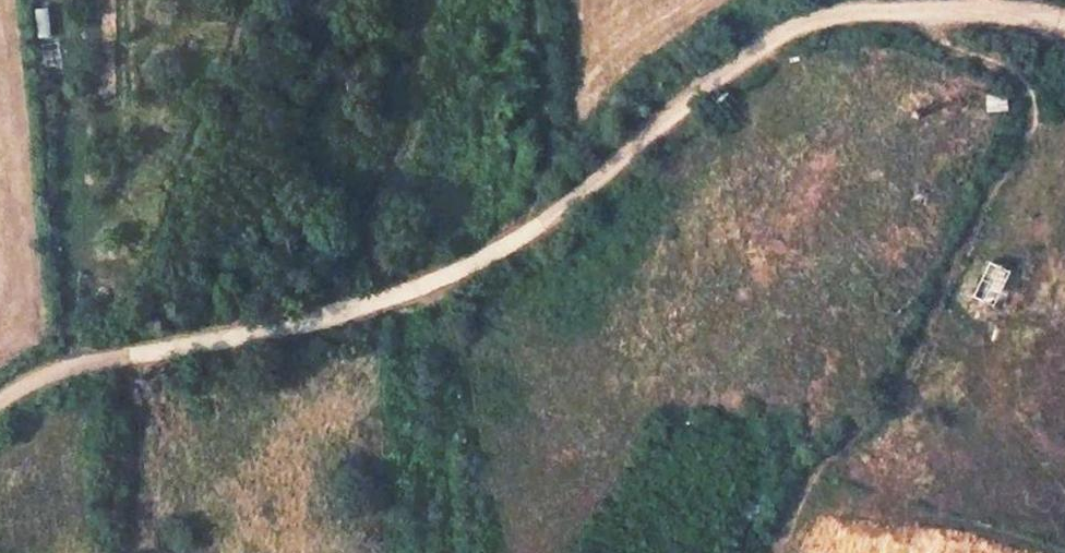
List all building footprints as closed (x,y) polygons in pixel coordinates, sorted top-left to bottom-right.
[(36,7),(37,38),(51,37),(49,6),(36,7)] [(1008,110),(1007,93),(984,95),(986,111),(1008,110)] [(1020,277),(993,266),(978,300),(1005,311),(1020,277)]
